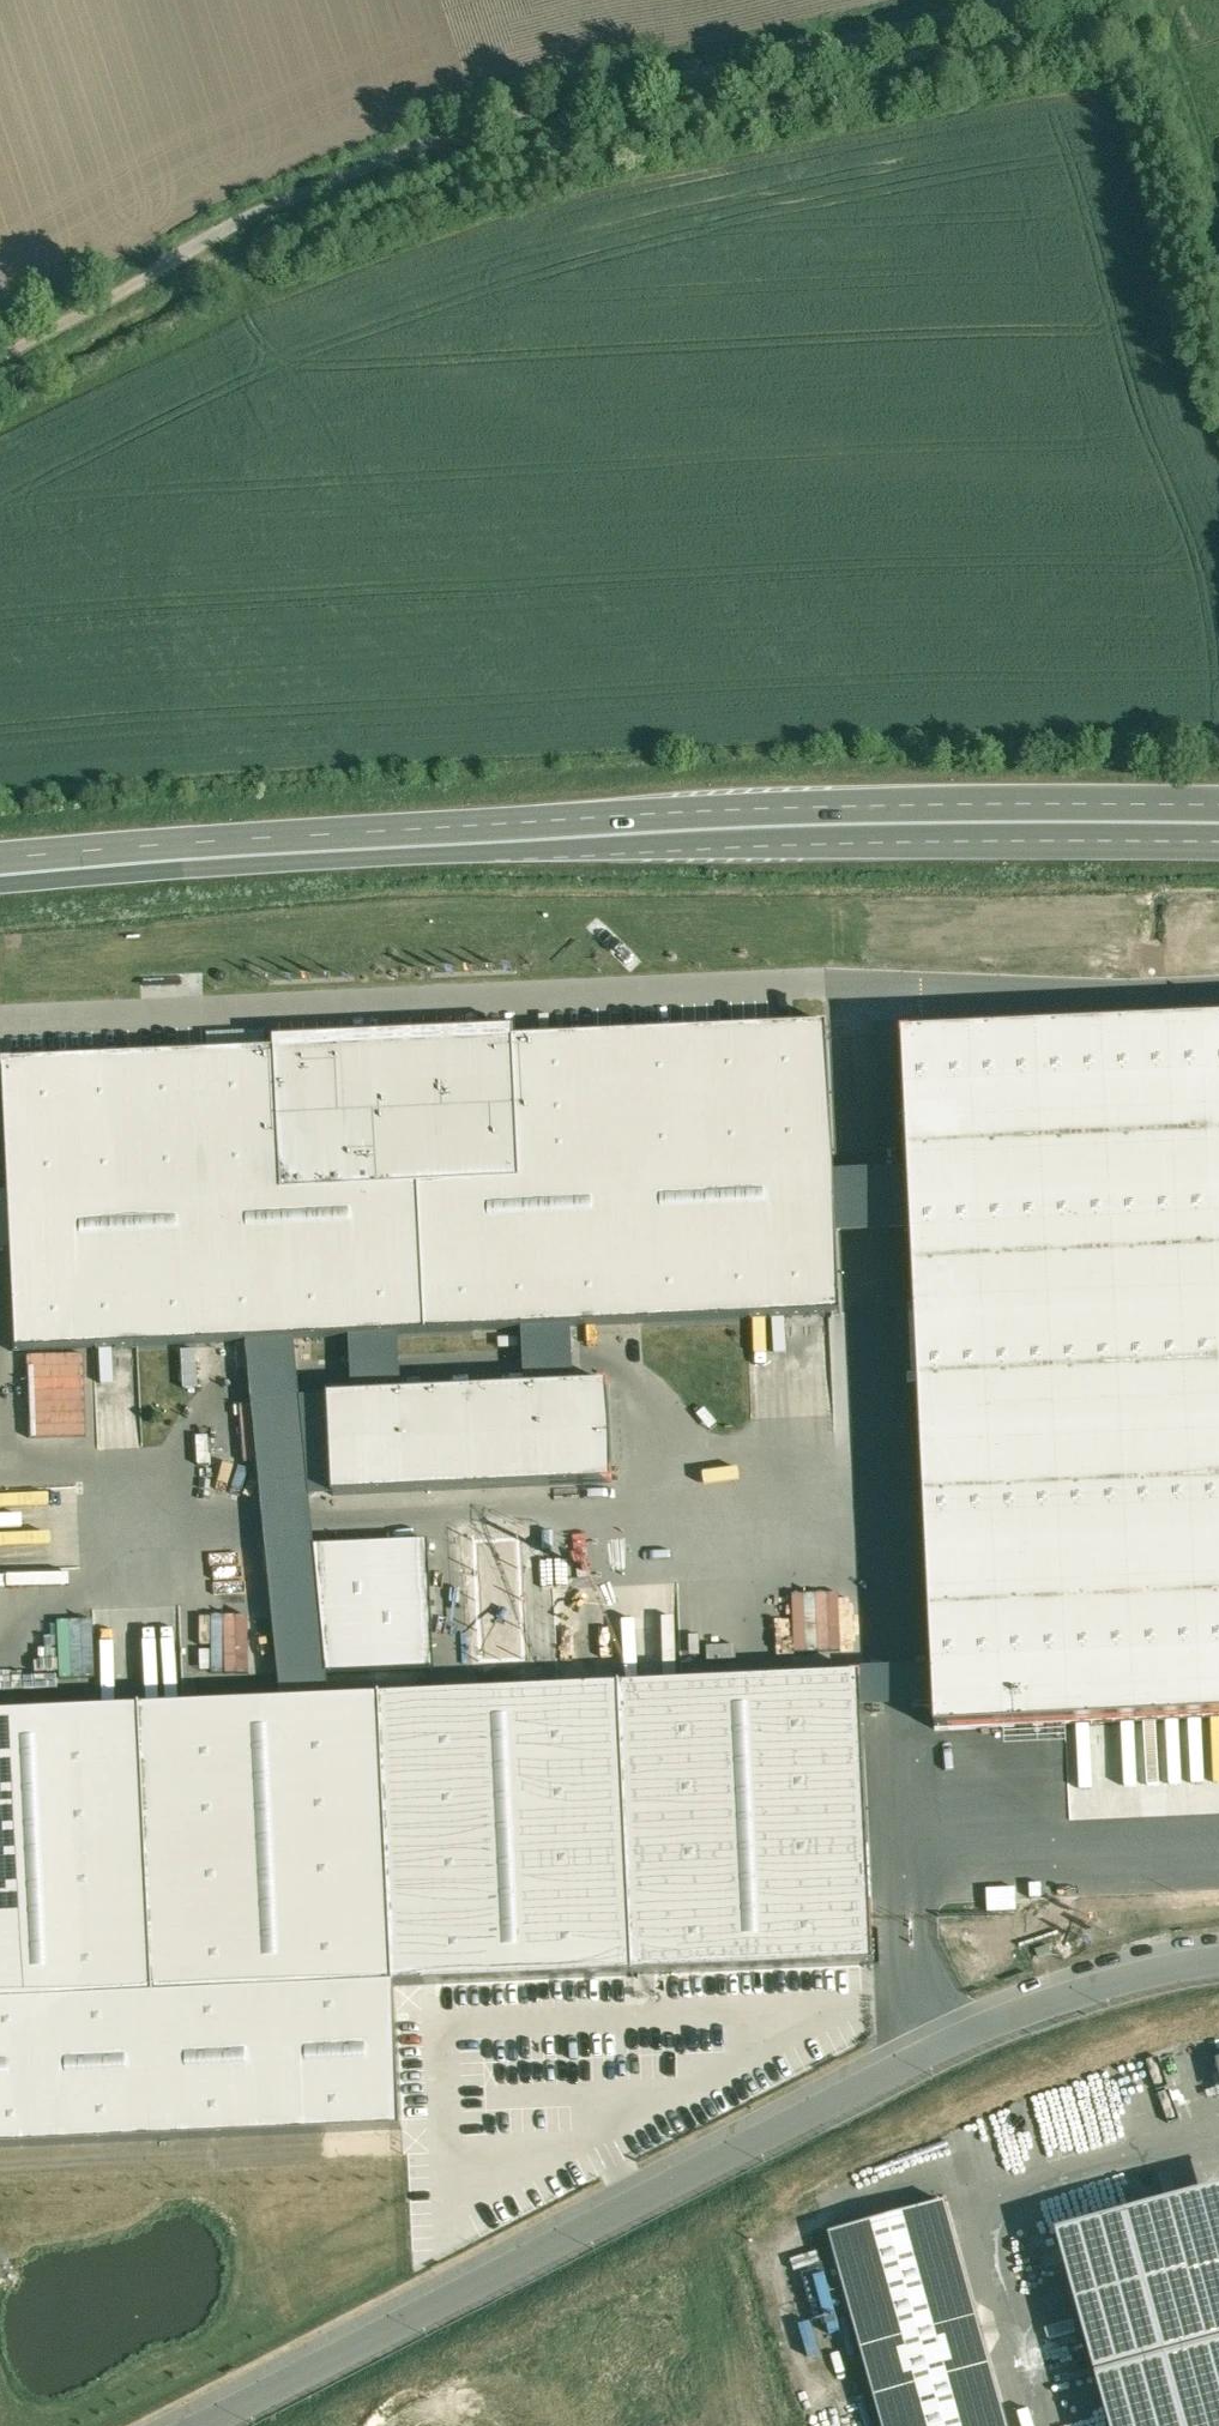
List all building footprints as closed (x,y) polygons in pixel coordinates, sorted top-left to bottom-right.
[(13,1352),(840,1313),(826,1025),(0,1064),(0,1070),(13,1352)] [(530,1584),(472,1588),(477,1664),(536,1660),(530,1584)] [(94,1618),(22,1621),(24,1673),(96,1670),(94,1618)] [(402,2129),(396,1984),(876,1961),(863,1676),(0,1716),(0,2147),(402,2129)] [(1057,2235),(1110,2425),(1218,2425),(1218,2190),(1057,2235)] [(829,2234),(881,2425),(1010,2425),(949,2201),(829,2234)]
